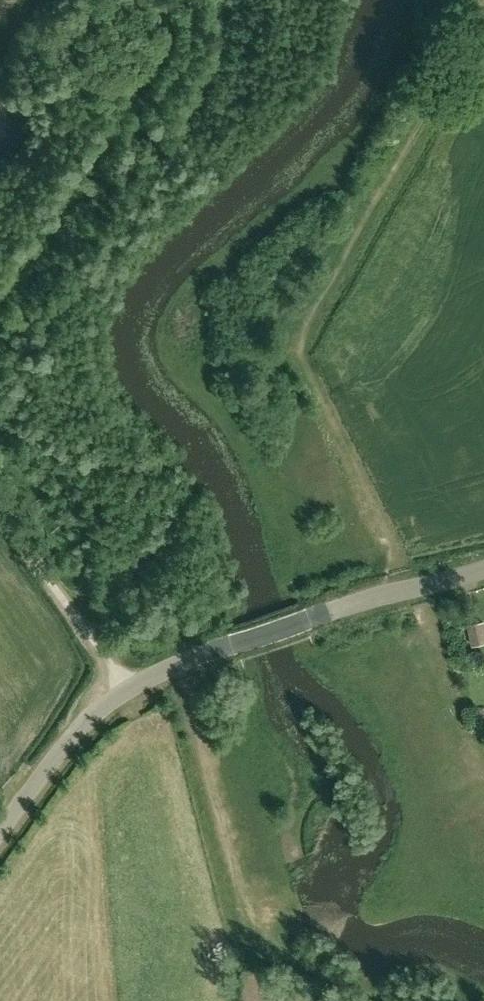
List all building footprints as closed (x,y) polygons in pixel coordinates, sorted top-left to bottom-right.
[(473,644),(483,642),(483,621),(469,623),(473,644)]
